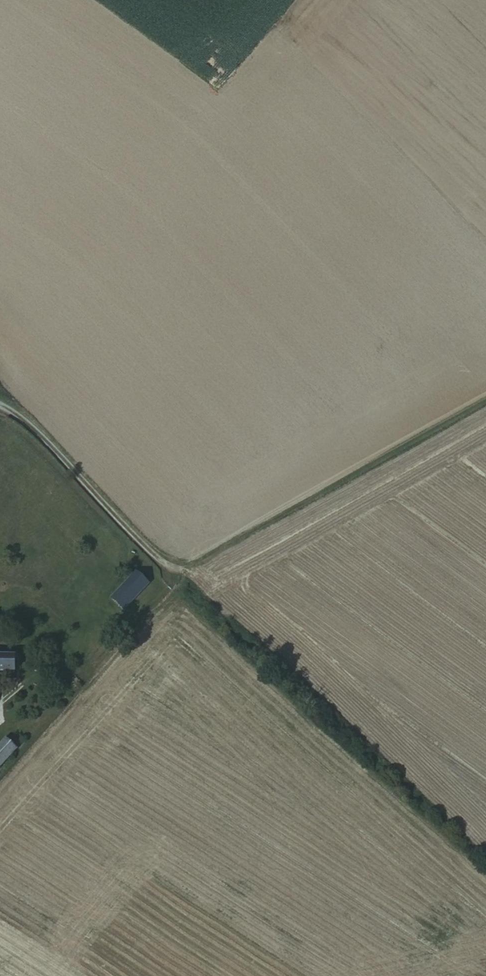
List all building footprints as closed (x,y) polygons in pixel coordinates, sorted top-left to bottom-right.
[(123,608),(150,581),(140,571),(113,598),(123,608)] [(20,673),(20,658),(0,658),(0,672),(20,673)] [(17,750),(7,739),(0,746),(0,768),(17,750)]
